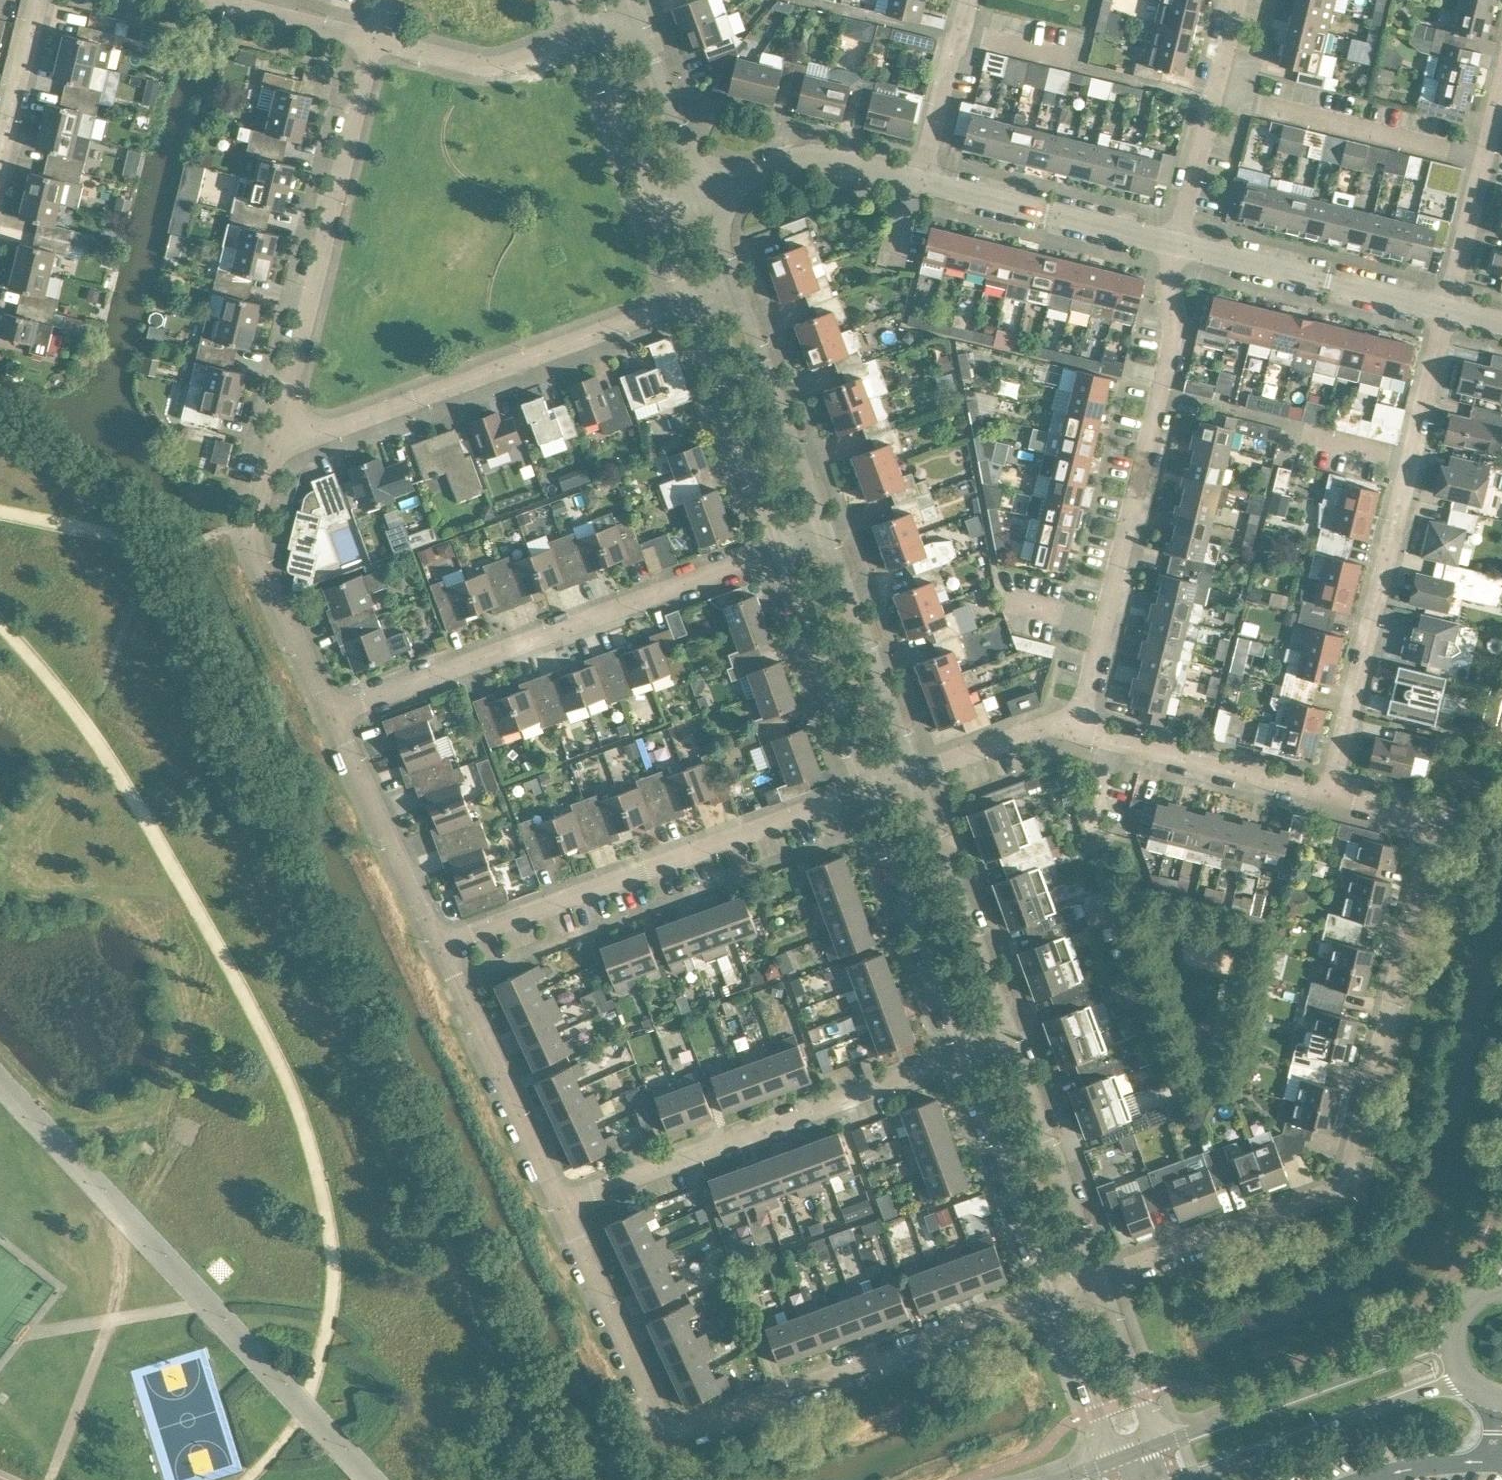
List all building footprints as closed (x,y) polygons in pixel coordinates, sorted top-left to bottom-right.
[(673,8),(681,30),(714,18),(708,0),(691,0),(691,1),(687,3),(673,8)] [(886,14),(925,23),(928,14),(922,12),(925,1),(923,0),(889,0),(886,14)] [(1101,9),(1110,11),(1112,1),(1109,0),(1103,0),(1101,9)] [(1161,2),(1199,11),(1201,0),(1161,0),(1161,2)] [(1295,1),(1333,11),(1335,0),(1296,0),(1295,1)] [(1374,10),(1382,12),(1385,1),(1380,0),(1376,0),(1374,10)] [(1390,11),(1398,13),(1405,9),(1407,1),(1402,0),(1393,0),(1391,10),(1390,11)] [(1457,10),(1491,18),(1495,0),(1459,0),(1457,10)] [(1328,32),(1333,11),(1295,1),(1290,22),(1328,32)] [(1193,32),(1199,11),(1161,2),(1156,22),(1193,32)] [(1101,9),(1098,19),(1107,21),(1110,11),(1101,9)] [(1486,40),(1491,18),(1457,10),(1451,32),(1486,40)] [(714,18),(681,30),(689,52),(704,47),(709,45),(713,56),(736,47),(742,40),(735,33),(727,13),(714,18)] [(848,17),(845,26),(850,36),(873,42),(877,24),(848,17)] [(1156,22),(1151,43),(1188,53),(1193,32),(1156,22)] [(1290,22),(1285,43),(1323,53),(1328,32),(1290,22)] [(144,26),(131,23),(128,35),(141,38),(144,26)] [(873,42),(871,48),(882,50),(885,37),(890,38),(893,28),(877,24),(873,42)] [(65,34),(59,57),(108,68),(117,34),(87,26),(84,38),(77,37),(65,34)] [(938,39),(893,28),(890,38),(890,40),(935,51),(938,39)] [(1437,28),(1434,41),(1441,43),(1445,30),(1437,28)] [(1427,30),(1425,39),(1434,41),(1436,33),(1427,30)] [(1369,31),(1366,41),(1375,43),(1377,33),(1369,31)] [(742,40),(736,47),(739,54),(749,41),(745,37),(742,40)] [(1366,41),(1364,52),(1372,54),(1375,43),(1366,41)] [(1465,49),(1441,43),(1434,41),(1431,53),(1439,56),(1461,61),(1465,49)] [(1183,74),(1188,53),(1151,43),(1146,65),(1137,63),(1134,75),(1161,81),(1164,69),(1183,74)] [(1317,74),(1323,53),(1285,43),(1280,65),(1299,70),(1296,82),(1311,85),(1318,87),(1323,88),(1326,76),(1317,74)] [(751,98),(760,64),(738,58),(739,54),(736,47),(713,56),(708,57),(714,73),(732,77),(728,93),(751,98)] [(238,61),(250,64),(253,51),(241,48),(238,61)] [(779,85),(790,87),(796,62),(762,54),(760,64),(751,98),(774,104),(779,85)] [(1002,82),(1023,87),(1029,61),(1008,56),(1002,82)] [(1479,66),(1461,61),(1439,56),(1434,78),(1474,88),(1479,66)] [(59,57),(53,79),(67,83),(73,84),(70,96),(99,103),(108,68),(59,57)] [(1025,85),(1045,90),(1050,67),(1029,61),(1023,87),(1024,88),(1025,85)] [(809,65),(796,62),(790,87),(801,90),(796,109),(819,115),(828,80),(806,75),(809,65)] [(1071,72),(1050,67),(1045,90),(1066,95),(1069,80),(1071,72)] [(277,89),(271,110),(307,119),(312,96),(300,93),(303,81),(266,72),(263,85),(277,89)] [(847,101),(858,104),(864,79),(859,78),(856,76),(853,74),(850,73),(846,72),(843,72),(839,72),(835,72),(832,73),(836,82),(828,80),(819,115),(842,121),(847,101)] [(1083,75),(1081,83),(1090,85),(1092,77),(1085,75),(1083,75)] [(1424,76),(1419,98),(1450,105),(1469,110),(1474,88),(1434,78),(1424,76)] [(1090,85),(1088,96),(1104,99),(1107,89),(1111,90),(1113,82),(1101,79),(1092,77),(1090,85)] [(864,126),(887,132),(896,97),(898,90),(898,88),(895,85),(879,82),(877,82),(864,79),(858,104),(869,107),(864,126)] [(146,90),(159,93),(161,83),(149,80),(146,90)] [(1125,85),(1123,93),(1132,96),(1134,87),(1125,85)] [(1143,89),(1134,87),(1132,96),(1141,98),(1143,89)] [(1111,90),(1109,101),(1114,102),(1117,92),(1111,90)] [(896,97),(887,132),(910,137),(913,124),(916,112),(920,113),(924,95),(914,93),(911,95),(910,100),(896,97)] [(91,138),(99,103),(70,96),(67,108),(48,103),(42,126),(91,138)] [(1419,98),(1416,111),(1447,118),(1450,105),(1419,98)] [(962,100),(954,133),(966,136),(963,148),(985,153),(993,120),(996,109),(962,100)] [(1138,111),(1140,102),(1132,100),(1130,109),(1138,111)] [(301,142),(307,119),(271,110),(266,132),(253,129),(249,142),(286,151),(289,139),(301,142)] [(1006,159),(1027,164),(1035,130),(1025,127),(1028,116),(1017,114),(1014,125),(1006,159)] [(985,153),(1006,159),(1014,125),(993,120),(985,153)] [(1271,129),(1282,132),(1278,150),(1297,154),(1299,143),(1302,144),(1306,129),(1273,121),(1271,129)] [(42,126),(36,148),(49,152),(56,153),(53,165),(83,172),(91,138),(42,126)] [(1147,129),(1144,139),(1150,140),(1153,130),(1147,129)] [(1308,157),(1320,160),(1326,134),(1306,129),(1302,144),(1311,146),(1308,157)] [(1035,130),(1027,164),(1048,169),(1056,135),(1035,130)] [(1098,145),(1090,179),(1111,184),(1119,150),(1110,148),(1112,139),(1113,136),(1101,133),(1098,145)] [(1320,160),(1321,160),(1341,165),(1348,139),(1326,134),(1320,160)] [(1048,169),(1069,174),(1077,140),(1056,135),(1048,169)] [(1341,165),(1362,170),(1368,144),(1348,139),(1341,165)] [(1069,174),(1090,179),(1098,145),(1077,140),(1069,174)] [(260,158),(255,180),(290,188),(296,166),(283,162),(286,151),(249,142),(246,154),(260,158)] [(1111,184),(1132,189),(1142,147),(1121,142),(1119,150),(1111,184)] [(1384,170),(1387,157),(1389,149),(1368,144),(1362,170),(1371,172),(1374,159),(1386,162),(1384,170)] [(1153,195),(1156,182),(1164,152),(1163,152),(1142,147),(1132,189),(1153,195)] [(1384,170),(1405,175),(1410,154),(1389,149),(1387,157),(1384,170)] [(1176,155),(1164,152),(1156,182),(1168,185),(1176,155)] [(1410,154),(1405,175),(1417,178),(1422,157),(1410,154)] [(1458,195),(1465,168),(1431,160),(1423,192),(1439,195),(1440,191),(1458,195)] [(25,195),(61,203),(80,208),(85,186),(79,185),(83,172),(53,165),(50,177),(31,172),(25,195)] [(139,170),(127,167),(125,175),(137,178),(139,170)] [(236,198),(233,211),(269,220),(272,208),(284,211),(290,188),(255,180),(241,176),(236,198)] [(1238,220),(1260,225),(1269,188),(1248,183),(1249,179),(1236,176),(1230,199),(1242,202),(1238,220)] [(1269,188),(1260,225),(1281,230),(1290,193),(1278,190),(1280,179),(1271,177),(1269,188)] [(1281,230),(1302,235),(1311,198),(1290,193),(1281,230)] [(25,195),(20,218),(39,222),(45,224),(43,235),(73,243),(76,230),(55,225),(61,203),(25,195)] [(180,198),(178,205),(193,210),(195,202),(180,198)] [(1302,235),(1323,240),(1331,204),(1311,198),(1302,235)] [(1323,240),(1344,245),(1353,209),(1331,204),(1323,240)] [(1344,245),(1365,250),(1373,214),(1353,209),(1344,245)] [(266,232),(269,220),(233,211),(229,223),(224,245),(238,249),(273,258),(279,235),(266,232)] [(1394,219),(1373,214),(1365,250),(1386,256),(1394,219)] [(767,258),(775,280),(812,266),(812,264),(821,260),(805,217),(781,226),(789,250),(767,258)] [(1386,256),(1407,261),(1415,224),(1394,219),(1386,256)] [(1436,229),(1415,224),(1407,261),(1428,266),(1433,246),(1445,249),(1451,223),(1438,220),(1436,229)] [(187,236),(189,228),(173,224),(171,232),(187,236)] [(942,278),(945,265),(953,232),(931,227),(920,273),(942,278)] [(974,237),(953,232),(945,265),(966,270),(974,237)] [(966,270),(988,275),(995,243),(987,241),(989,236),(977,233),(976,232),(974,237),(966,270)] [(21,243),(15,266),(51,274),(56,252),(69,256),(73,243),(43,235),(40,247),(33,246),(21,243)] [(1017,248),(995,243),(988,275),(986,283),(1007,288),(1017,248)] [(215,280),(252,289),(255,277),(267,280),(273,258),(238,249),(224,245),(223,245),(215,280)] [(1027,300),(1027,299),(1030,286),(1038,253),(1017,248),(1007,288),(1005,295),(1027,300)] [(1492,248),(1487,270),(1501,274),(1501,250),(1492,248)] [(1027,299),(1048,304),(1059,258),(1038,253),(1030,286),(1027,299)] [(1048,304),(1048,306),(1069,311),(1070,309),(1081,263),(1059,258),(1048,304)] [(1081,263),(1070,309),(1091,314),(1102,269),(1081,263)] [(15,266),(10,288),(22,292),(28,293),(25,305),(56,312),(59,300),(45,296),(51,274),(15,266)] [(805,294),(810,306),(838,295),(834,296),(826,274),(816,277),(812,266),(775,280),(783,302),(805,294)] [(1102,269),(1091,314),(1112,319),(1123,274),(1102,269)] [(1123,274),(1112,319),(1134,325),(1137,312),(1145,279),(1123,274)] [(221,318),(256,327),(262,304),(249,301),(252,289),(215,280),(212,292),(226,296),(221,318)] [(1207,326),(1200,324),(1195,342),(1225,350),(1228,336),(1237,301),(1228,299),(1228,296),(1217,294),(1217,297),(1214,296),(1207,326)] [(838,295),(810,306),(814,305),(818,316),(795,324),(803,346),(841,332),(837,321),(847,318),(838,295)] [(1228,336),(1251,341),(1259,307),(1237,301),(1228,336)] [(34,344),(32,352),(47,356),(55,325),(64,328),(67,315),(56,312),(25,305),(23,317),(16,315),(4,312),(3,316),(0,316),(0,336),(34,344)] [(1251,341),(1247,356),(1269,361),(1281,312),(1259,307),(1251,341)] [(1281,312),(1269,361),(1291,366),(1303,318),(1281,312)] [(199,349),(235,358),(238,346),(251,349),(256,327),(221,318),(207,315),(202,336),(199,349)] [(909,315),(907,324),(920,327),(922,318),(909,315)] [(1313,372),(1317,357),(1325,323),(1303,318),(1291,366),(1291,369),(1313,375),(1313,372)] [(940,323),(938,331),(951,334),(953,326),(940,323)] [(1339,363),(1347,329),(1325,323),(1317,357),(1313,372),(1335,377),(1336,376),(1339,363)] [(986,324),(984,332),(995,335),(997,328),(997,327),(986,324)] [(972,340),(974,331),(953,326),(951,334),(972,340)] [(995,336),(993,345),(1014,350),(1016,341),(1018,333),(997,328),(995,335),(995,336)] [(834,360),(838,372),(867,361),(863,362),(858,349),(861,344),(856,331),(851,329),(841,332),(803,346),(812,368),(834,360)] [(1369,334),(1347,329),(1339,363),(1336,376),(1358,381),(1369,334)] [(1358,381),(1380,386),(1392,339),(1389,339),(1390,335),(1379,332),(1378,336),(1369,334),(1358,381)] [(907,333),(901,342),(910,348),(916,339),(907,333)] [(983,333),(981,342),(993,345),(995,336),(983,333)] [(658,367),(622,380),(633,409),(668,396),(672,407),(693,399),(670,336),(649,344),(658,367)] [(1390,389),(1393,376),(1406,379),(1407,373),(1414,345),(1392,339),(1380,386),(1390,389)] [(1025,344),(1023,352),(1036,355),(1038,347),(1025,344)] [(1048,358),(1050,350),(1038,347),(1036,355),(1048,358)] [(204,387),(239,396),(245,373),(232,370),(235,358),(199,349),(190,384),(204,387)] [(1105,350),(1102,362),(1100,371),(1122,376),(1125,363),(1115,360),(1117,353),(1105,350)] [(967,352),(958,354),(960,366),(969,364),(967,352)] [(1068,354),(1066,363),(1078,366),(1080,357),(1068,354)] [(1457,390),(1501,401),(1501,356),(1493,354),(1490,367),(1465,361),(1457,390)] [(877,357),(867,361),(838,372),(839,372),(842,371),(846,382),(824,390),(832,412),(879,395),(890,391),(877,357)] [(1080,357),(1078,366),(1091,369),(1093,360),(1080,357)] [(948,359),(935,363),(939,375),(952,371),(948,359)] [(971,377),(969,364),(960,366),(963,378),(971,377)] [(1062,366),(1057,388),(1106,400),(1111,378),(1062,366)] [(1215,391),(1230,395),(1235,374),(1220,370),(1220,371),(1216,385),(1215,391)] [(950,374),(940,377),(944,391),(954,388),(950,374)] [(597,376),(570,386),(585,425),(599,419),(604,434),(633,424),(622,396),(607,402),(597,376)] [(1187,378),(1184,391),(1213,399),(1215,391),(1216,385),(1187,378)] [(182,418),(218,428),(221,415),(234,419),(239,396),(204,387),(190,384),(182,418)] [(1055,387),(1050,408),(1055,410),(1100,421),(1106,400),(1057,388),(1055,387)] [(1246,407),(1257,409),(1260,396),(1249,393),(1246,407)] [(543,395),(522,403),(529,422),(531,421),(539,444),(540,443),(545,457),(568,448),(565,440),(578,435),(566,402),(548,409),(543,395)] [(879,395),(832,412),(840,434),(863,426),(867,438),(895,427),(892,428),(883,406),(879,395)] [(1260,396),(1257,409),(1279,415),(1283,401),(1260,396)] [(967,401),(970,413),(978,411),(976,399),(967,401)] [(1279,415),(1288,417),(1291,403),(1283,401),(1279,415)] [(1473,404),(1470,418),(1452,414),(1445,443),(1500,456),(1501,448),(1501,412),(1473,404)] [(1334,428),(1346,431),(1351,408),(1339,405),(1334,428)] [(1346,431),(1357,434),(1368,437),(1372,421),(1361,418),(1363,411),(1351,408),(1346,431)] [(1050,431),(1062,434),(1095,442),(1100,421),(1055,410),(1050,431)] [(983,437),(981,424),(978,411),(970,413),(974,435),(983,437)] [(471,422),(484,458),(511,448),(510,445),(521,441),(512,417),(501,421),(498,412),(471,422)] [(1234,432),(1238,433),(1241,418),(1216,412),(1213,423),(1201,420),(1199,432),(1194,431),(1192,440),(1230,448),(1234,432)] [(1304,412),(1302,420),(1313,423),(1315,415),(1304,412)] [(1372,421),(1368,437),(1381,440),(1391,442),(1397,444),(1401,428),(1383,424),(1384,418),(1373,416),(1372,421)] [(1278,443),(1282,428),(1241,418),(1238,433),(1278,443)] [(852,457),(861,479),(898,465),(894,454),(904,450),(895,427),(867,438),(871,437),(875,448),(852,457)] [(411,444),(424,480),(447,471),(458,501),(484,492),(470,454),(466,456),(455,428),(411,444)] [(1045,452),(1057,455),(1090,464),(1095,442),(1062,434),(1050,431),(1045,452)] [(979,461),(987,459),(983,437),(974,435),(979,461)] [(1194,449),(1192,459),(1226,466),(1230,448),(1192,440),(1190,448),(1194,449)] [(218,441),(213,460),(226,463),(231,444),(218,441)] [(658,443),(647,447),(651,458),(662,454),(658,443)] [(660,484),(664,496),(694,485),(690,474),(709,467),(701,444),(669,456),(677,478),(660,484)] [(1057,455),(1052,477),(1085,485),(1090,464),(1057,455)] [(1451,456),(1449,467),(1447,473),(1440,471),(1434,493),(1450,497),(1450,496),(1481,504),(1491,464),(1452,455),(1451,456)] [(392,496),(390,491),(412,484),(404,463),(383,470),(378,458),(350,468),(354,478),(342,482),(351,508),(363,504),(364,506),(392,496)] [(988,461),(987,459),(979,461),(983,482),(998,486),(1003,465),(988,461)] [(1226,466),(1192,459),(1190,468),(1185,467),(1183,476),(1221,485),(1226,466)] [(218,463),(215,474),(226,476),(229,466),(218,463)] [(898,465),(861,479),(869,501),(891,492),(895,504),(892,505),(930,491),(925,479),(916,482),(912,472),(902,476),(898,465)] [(1269,477),(1272,467),(1262,465),(1260,475),(1269,477)] [(1285,493),(1291,469),(1279,466),(1273,490),(1285,493)] [(586,467),(573,472),(578,485),(591,480),(586,467)] [(288,548),(292,549),(288,567),(288,568),(289,570),(289,572),(291,573),(292,573),(296,574),(293,584),(293,585),(293,586),(293,588),(294,588),(295,590),(296,590),(297,590),(314,584),(312,580),(319,554),(313,552),(317,538),(319,529),(351,517),(334,472),(312,480),(316,493),(309,495),(308,499),(304,498),(301,510),(298,509),(288,548)] [(1322,502),(1373,515),(1379,491),(1345,482),(1346,477),(1344,476),(1336,474),(1330,472),(1322,502)] [(1257,486),(1267,488),(1269,477),(1260,475),(1257,486)] [(1229,487),(1221,485),(1183,476),(1181,485),(1185,486),(1183,495),(1216,504),(1224,506),(1227,494),(1229,487)] [(1052,477),(1047,498),(1080,506),(1085,485),(1052,477)] [(988,508),(997,506),(1000,506),(1004,488),(998,486),(983,482),(988,508)] [(686,502),(694,524),(726,511),(718,489),(698,496),(694,485),(664,496),(669,508),(686,502)] [(596,486),(583,491),(589,508),(597,506),(600,499),(596,486)] [(1229,487),(1227,494),(1248,498),(1249,492),(1229,487)] [(874,525),(882,547),(919,534),(915,523),(925,519),(921,508),(934,503),(930,491),(892,505),(896,517),(874,525)] [(1255,494),(1251,512),(1260,515),(1265,496),(1255,494)] [(1032,517),(1041,519),(1074,527),(1078,528),(1081,516),(1077,515),(1080,506),(1047,498),(1032,495),(1027,516),(1032,517)] [(1176,504),(1174,513),(1212,522),(1216,504),(1183,495),(1181,505),(1176,504)] [(1283,497),(1278,514),(1290,517),(1295,500),(1283,497)] [(564,500),(552,505),(555,515),(568,510),(564,500)] [(1318,540),(1344,546),(1347,533),(1367,538),(1373,515),(1322,502),(1319,502),(1319,503),(1321,503),(1319,526),(1321,527),(1320,532),(1318,540)] [(486,508),(482,515),(485,521),(496,517),(492,506),(486,508)] [(1002,532),(999,519),(997,506),(988,508),(992,530),(1002,532)] [(1421,557),(1446,563),(1457,565),(1466,530),(1474,533),(1478,515),(1451,508),(1447,524),(1430,520),(1421,557)] [(734,533),(726,511),(694,524),(698,537),(701,545),(698,546),(701,554),(712,550),(709,542),(734,533)] [(529,512),(517,516),(521,527),(533,522),(529,512)] [(617,524),(598,531),(610,564),(622,559),(624,566),(645,559),(639,543),(628,512),(614,517),(617,524)] [(1251,512),(1248,522),(1258,525),(1260,515),(1251,512)] [(1212,522),(1174,513),(1172,522),(1176,523),(1174,533),(1207,542),(1212,522)] [(1027,538),(1036,541),(1069,549),(1074,527),(1041,519),(1032,517),(1027,538)] [(1483,521),(1483,522),(1483,523),(1483,524),(1484,525),(1484,526),(1485,527),(1486,527),(1487,527),(1488,528),(1489,528),(1490,527),(1491,527),(1492,526),(1493,525),(1493,524),(1494,523),(1494,522),(1493,521),(1493,520),(1493,519),(1492,518),(1491,518),(1490,517),(1489,517),(1488,517),(1487,517),(1486,517),(1486,518),(1485,518),(1484,519),(1483,520),(1483,521)] [(978,518),(964,523),(970,540),(984,535),(978,518)] [(403,524),(385,531),(394,555),(412,548),(437,539),(433,527),(408,536),(405,530),(403,524)] [(505,525),(491,530),(496,541),(509,536),(505,525)] [(1006,556),(1002,532),(992,530),(998,558),(1006,556)] [(596,569),(610,564),(598,531),(578,538),(575,532),(562,536),(579,583),(599,576),(596,569)] [(668,533),(639,543),(645,559),(650,573),(664,568),(679,562),(668,533)] [(1172,553),(1169,564),(1212,574),(1215,563),(1216,563),(1220,545),(1207,542),(1174,533),(1172,543),(1167,542),(1165,551),(1172,553)] [(913,574),(941,564),(942,564),(950,561),(950,560),(958,555),(952,540),(933,541),(923,545),(919,534),(882,547),(890,569),(912,561),(916,573),(913,574)] [(532,555),(544,588),(557,583),(559,590),(579,583),(562,536),(549,541),(551,548),(532,555)] [(1251,552),(1254,542),(1244,539),(1242,549),(1251,552)] [(1309,576),(1320,579),(1355,587),(1361,563),(1341,558),(1344,546),(1318,540),(1309,576)] [(1064,571),(1069,549),(1036,541),(1031,562),(1064,571)] [(432,548),(419,552),(424,566),(436,561),(432,548)] [(1259,550),(1256,560),(1265,563),(1267,552),(1259,550)] [(531,593),(544,588),(532,555),(512,562),(510,555),(496,560),(513,607),(534,600),(531,593)] [(466,579),(478,612),(491,607),(494,614),(513,607),(496,560),(483,565),(486,572),(466,579)] [(1417,573),(1410,603),(1446,611),(1450,595),(1462,598),(1484,603),(1491,574),(1457,565),(1446,563),(1443,579),(1417,573)] [(895,595),(903,616),(940,603),(936,592),(946,588),(938,566),(942,564),(941,564),(913,574),(917,586),(895,595)] [(1160,573),(1157,582),(1162,583),(1159,593),(1203,604),(1205,605),(1212,574),(1169,564),(1166,574),(1160,573)] [(330,618),(335,632),(377,616),(368,593),(389,586),(382,568),(324,590),(334,617),(330,618)] [(1304,599),(1300,612),(1326,619),(1329,606),(1349,611),(1355,587),(1320,579),(1309,576),(1302,574),(1301,599),(1304,599)] [(466,617),(478,612),(466,579),(447,586),(444,579),(431,584),(448,631),(468,623),(466,617)] [(1250,586),(1247,598),(1256,600),(1259,588),(1250,586)] [(740,587),(709,598),(710,601),(713,603),(715,604),(718,606),(721,606),(724,607),(732,629),(764,617),(756,595),(752,597),(745,599),(740,587)] [(1150,611),(1188,620),(1198,623),(1202,619),(1205,608),(1203,604),(1159,593),(1157,603),(1153,602),(1150,611)] [(940,603),(903,616),(911,638),(933,630),(938,641),(938,642),(959,634),(959,635),(963,633),(954,610),(944,614),(940,603)] [(688,633),(679,609),(665,614),(671,628),(670,628),(674,638),(688,633)] [(1234,623),(1236,613),(1227,610),(1224,621),(1234,623)] [(1285,610),(1283,621),(1296,625),(1299,613),(1285,610)] [(1188,620),(1150,611),(1148,620),(1153,621),(1150,630),(1183,639),(1188,620)] [(1308,628),(1302,651),(1337,660),(1343,636),(1323,631),(1326,619),(1300,612),(1297,625),(1308,628)] [(1452,654),(1460,650),(1455,642),(1454,642),(1459,623),(1422,614),(1418,627),(1414,626),(1411,637),(1406,636),(1401,656),(1421,661),(1421,662),(1427,664),(1428,663),(1448,668),(1451,654),(1452,654)] [(385,639),(377,616),(335,632),(340,645),(344,643),(355,670),(375,662),(412,648),(406,631),(385,639)] [(728,654),(733,666),(757,657),(753,646),(772,639),(764,617),(732,629),(740,650),(728,654)] [(652,642),(640,647),(652,680),(671,673),(674,680),(687,675),(674,638),(670,628),(650,636),(652,642)] [(1143,639),(1141,648),(1179,657),(1183,639),(1150,630),(1148,640),(1143,639)] [(916,663),(924,685),(961,672),(957,661),(967,657),(959,635),(959,634),(934,643),(938,655),(916,663)] [(1050,643),(1012,634),(1017,648),(1053,657),(1056,645),(1050,643)] [(1238,637),(1234,653),(1246,656),(1247,652),(1262,655),(1265,643),(1238,637)] [(1220,638),(1218,648),(1227,650),(1230,640),(1220,638)] [(446,641),(435,645),(437,651),(448,647),(446,641)] [(624,645),(605,652),(622,699),(635,694),(632,687),(652,680),(640,647),(627,652),(624,645)] [(1283,685),(1308,691),(1311,679),(1332,684),(1337,660),(1302,651),(1284,647),(1289,661),(1283,685)] [(1190,660),(1179,657),(1141,648),(1139,657),(1143,658),(1141,668),(1174,676),(1185,679),(1190,660)] [(1218,648),(1215,658),(1225,660),(1227,650),(1218,648)] [(587,666),(574,671),(586,704),(606,697),(608,704),(622,699),(605,652),(585,660),(587,666)] [(749,674),(756,695),(788,683),(780,661),(761,668),(757,657),(733,666),(727,668),(732,680),(749,674)] [(1391,698),(1387,713),(1435,725),(1438,710),(1443,692),(1446,677),(1399,665),(1395,680),(1412,684),(1411,688),(1410,688),(1409,688),(1408,688),(1407,688),(1406,689),(1405,690),(1404,691),(1404,692),(1404,693),(1404,694),(1405,695),(1405,696),(1406,696),(1406,697),(1407,698),(1408,698),(1409,698),(1408,702),(1391,698)] [(924,685),(932,707),(969,693),(965,682),(975,678),(971,668),(961,672),(924,685)] [(1134,677),(1132,685),(1170,695),(1180,697),(1181,697),(1185,679),(1174,676),(1141,668),(1139,678),(1134,677)] [(559,669),(539,676),(556,723),(569,718),(567,711),(586,704),(574,671),(561,676),(559,669)] [(1211,675),(1209,685),(1218,687),(1221,677),(1211,675)] [(522,690),(508,695),(521,728),(541,721),(543,728),(556,723),(539,676),(519,684),(522,690)] [(704,677),(692,682),(696,694),(703,692),(706,683),(704,677)] [(753,720),(757,733),(781,724),(777,713),(796,706),(788,683),(756,695),(764,716),(753,720)] [(1142,708),(1139,720),(1162,725),(1170,695),(1132,685),(1130,694),(1134,695),(1132,706),(1142,708)] [(1209,685),(1206,695),(1216,697),(1218,687),(1209,685)] [(1276,709),(1273,721),(1320,733),(1325,709),(1305,704),(1308,691),(1283,685),(1279,698),(1270,695),(1269,702),(1273,708),(1276,709)] [(1013,715),(1041,705),(1036,690),(1008,700),(1013,715)] [(502,735),(521,728),(508,695),(496,700),(494,693),(473,701),(490,747),(504,742),(502,735)] [(704,693),(697,696),(701,706),(708,703),(704,693)] [(962,720),(967,733),(992,723),(983,701),(973,704),(969,693),(932,707),(940,729),(962,720)] [(428,719),(435,717),(430,703),(383,720),(391,741),(397,738),(402,751),(435,738),(428,719)] [(1219,708),(1212,738),(1225,741),(1232,711),(1219,708)] [(1169,714),(1166,726),(1175,728),(1178,717),(1169,714)] [(1299,759),(1301,753),(1314,757),(1320,733),(1273,721),(1270,720),(1263,750),(1299,759)] [(769,766),(780,762),(813,750),(805,728),(785,735),(781,724),(757,733),(769,766)] [(705,728),(691,733),(694,742),(709,737),(705,728)] [(1369,768),(1408,778),(1414,756),(1432,760),(1437,740),(1396,729),(1393,741),(1377,737),(1369,768)] [(435,738),(402,751),(407,764),(400,766),(407,787),(414,784),(453,768),(449,756),(442,758),(435,738)] [(636,740),(625,745),(628,754),(640,750),(636,740)] [(813,750),(780,762),(788,782),(764,791),(769,804),(805,791),(801,779),(821,772),(813,750)] [(712,805),(732,797),(715,751),(701,756),(704,762),(685,769),(697,802),(709,798),(712,805)] [(488,756),(476,760),(480,771),(492,767),(488,756)] [(1088,773),(1089,769),(1091,762),(1080,759),(1077,770),(1088,773)] [(741,761),(732,764),(735,772),(744,769),(741,761)] [(453,768),(414,784),(422,803),(428,801),(433,814),(466,801),(459,782),(466,780),(461,766),(453,769),(453,768)] [(684,807),(697,802),(685,769),(665,777),(662,770),(650,775),(667,821),(686,814),(684,807)] [(551,772),(540,776),(544,787),(555,783),(551,772)] [(667,821),(650,775),(636,780),(639,786),(619,794),(631,827),(644,822),(647,829),(667,821)] [(1038,778),(1026,782),(1029,790),(1040,785),(1038,778)] [(982,809),(969,814),(977,837),(1022,820),(1015,799),(1030,793),(1029,790),(1026,782),(1025,779),(985,794),(990,806),(982,809)] [(619,831),(631,827),(619,794),(600,801),(597,794),(584,799),(601,845),(621,838),(619,831)] [(1168,806),(1132,797),(1128,812),(1135,832),(1149,835),(1146,847),(1166,852),(1178,804),(1169,801),(1168,806)] [(601,845),(584,799),(571,804),(573,810),(553,818),(566,851),(579,846),(581,853),(601,845)] [(466,801),(433,814),(438,827),(431,829),(439,850),(484,831),(480,819),(473,821),(466,801)] [(1166,852),(1184,857),(1195,812),(1185,810),(1186,806),(1178,804),(1166,852)] [(1205,815),(1195,812),(1184,857),(1203,861),(1215,813),(1206,810),(1205,815)] [(1280,833),(1270,831),(1262,864),(1281,869),(1279,877),(1291,880),(1300,841),(1307,814),(1295,811),(1290,831),(1281,829),(1280,833)] [(1203,861),(1222,866),(1232,821),(1223,819),(1224,815),(1215,813),(1203,861)] [(1300,841),(1313,844),(1320,818),(1307,814),(1300,841)] [(1022,820),(977,837),(986,859),(1006,852),(1011,864),(1050,849),(1046,837),(1046,836),(1043,837),(1035,816),(1022,820)] [(553,855),(566,851),(553,818),(534,825),(532,818),(518,823),(535,870),(556,862),(553,855)] [(1242,824),(1232,821),(1222,866),(1240,870),(1252,822),(1243,820),(1242,824)] [(512,821),(502,825),(505,833),(515,830),(513,825),(512,821)] [(1259,875),(1262,864),(1270,831),(1260,828),(1261,824),(1252,822),(1240,870),(1259,875)] [(1340,822),(1337,833),(1341,838),(1346,840),(1342,856),(1373,864),(1378,865),(1394,869),(1400,847),(1377,841),(1379,832),(1380,832),(1340,822)] [(484,831),(439,850),(446,869),(452,866),(457,880),(490,867),(483,847),(490,845),(484,831)] [(994,883),(1003,906),(1048,889),(1040,868),(1055,862),(1050,849),(1011,864),(1015,876),(994,883)] [(816,890),(852,877),(844,855),(799,872),(803,884),(813,881),(816,890)] [(1370,876),(1373,864),(1342,856),(1339,869),(1352,872),(1347,894),(1386,903),(1391,882),(1370,876)] [(490,867),(457,880),(462,892),(455,894),(462,915),(473,911),(509,898),(504,884),(497,887),(490,867)] [(1160,876),(1150,873),(1154,885),(1158,885),(1160,876)] [(1160,876),(1158,885),(1158,886),(1166,887),(1176,890),(1179,880),(1169,878),(1160,876)] [(857,890),(852,877),(816,890),(820,900),(811,904),(815,915),(861,898),(858,890),(857,890)] [(1189,883),(1179,880),(1176,890),(1186,892),(1189,883)] [(525,883),(514,887),(517,895),(528,891),(525,883)] [(1204,896),(1214,899),(1216,889),(1206,887),(1204,896)] [(1048,889),(1003,906),(1011,928),(1032,921),(1036,933),(1084,915),(1081,905),(1071,905),(1055,911),(1048,889)] [(1216,889),(1214,899),(1224,901),(1226,892),(1216,889)] [(1329,912),(1326,925),(1356,933),(1359,920),(1380,925),(1381,922),(1387,922),(1391,908),(1385,905),(1386,903),(1347,894),(1341,915),(1329,912)] [(744,895),(722,903),(735,939),(745,935),(748,945),(760,940),(744,895)] [(1242,898),(1239,911),(1250,914),(1253,898),(1243,896),(1242,898)] [(865,907),(861,898),(815,915),(819,927),(828,923),(832,933),(868,920),(863,907),(865,907)] [(708,907),(700,909),(717,956),(728,952),(725,943),(735,939),(722,903),(709,908),(708,907)] [(692,914),(679,919),(692,955),(702,951),(705,960),(717,956),(700,909),(691,913),(692,914)] [(1268,918),(1280,921),(1282,913),(1270,910),(1268,918)] [(1020,952),(1028,975),(1073,958),(1065,937),(1080,931),(1088,925),(1084,915),(1036,933),(1041,945),(1020,952)] [(679,919),(657,927),(673,972),(685,968),(682,958),(692,955),(679,919)] [(876,942),(868,920),(832,933),(836,943),(826,947),(831,959),(876,942)] [(1353,945),(1356,933),(1326,925),(1323,938),(1336,942),(1331,963),(1369,972),(1374,950),(1353,945)] [(645,931),(623,939),(636,975),(646,971),(649,981),(662,976),(645,931)] [(626,979),(636,975),(623,939),(601,948),(617,993),(630,988),(626,979)] [(1274,949),(1272,957),(1283,960),(1285,952),(1274,949)] [(892,974),(884,952),(839,969),(843,981),(853,978),(856,987),(892,974)] [(1073,958),(1028,975),(1036,997),(1057,990),(1062,1002),(1101,987),(1111,983),(1108,976),(1096,974),(1081,980),(1073,958)] [(773,963),(768,973),(770,979),(783,975),(778,961),(773,963)] [(1363,994),(1369,972),(1331,963),(1325,985),(1312,981),(1309,994),(1339,1002),(1342,989),(1363,994)] [(495,985),(505,1006),(539,990),(535,981),(544,977),(539,965),(495,985)] [(762,968),(750,972),(755,984),(766,980),(762,968)] [(897,988),(892,974),(856,987),(860,998),(850,1001),(855,1013),(901,996),(898,987),(897,988)] [(749,978),(732,984),(734,991),(751,985),(749,978)] [(728,981),(720,984),(724,995),(732,992),(728,981)] [(1045,1021),(1053,1044),(1098,1027),(1090,1006),(1106,1000),(1113,991),(1111,983),(1101,987),(1062,1002),(1066,1014),(1045,1021)] [(539,990),(505,1006),(511,1019),(509,1020),(513,1028),(558,1007),(553,996),(544,1000),(539,990)] [(682,994),(676,996),(679,1003),(685,1001),(682,994)] [(1313,1032),(1352,1041),(1357,1019),(1336,1014),(1339,1002),(1309,994),(1306,1007),(1304,1014),(1306,1018),(1316,1021),(1313,1032)] [(607,998),(595,1004),(598,1011),(615,1003),(611,996),(607,998)] [(904,1004),(901,996),(855,1013),(859,1024),(868,1021),(872,1031),(908,1018),(903,1004),(904,1004)] [(733,997),(723,1000),(728,1013),(738,1010),(733,997)] [(810,1005),(801,1008),(805,1020),(814,1016),(810,1005)] [(518,1035),(524,1048),(559,1032),(554,1022),(563,1018),(558,1007),(513,1028),(517,1036),(518,1035)] [(614,1008),(608,1012),(611,1016),(617,1012),(614,1008)] [(651,1015),(642,1018),(644,1026),(653,1023),(651,1015)] [(875,1041),(866,1044),(871,1056),(882,1052),(916,1040),(908,1018),(872,1031),(875,1041)] [(817,1025),(807,1028),(812,1040),(821,1036),(817,1025)] [(1082,1059),(1087,1071),(1126,1056),(1121,1043),(1106,1049),(1098,1027),(1053,1044),(1061,1066),(1082,1059)] [(1351,1044),(1352,1041),(1313,1032),(1309,1031),(1305,1044),(1301,1043),(1299,1043),(1298,1043),(1297,1045),(1296,1046),(1292,1063),(1322,1071),(1325,1058),(1346,1063),(1347,1060),(1353,1059),(1356,1047),(1351,1044)] [(559,1032),(524,1048),(534,1070),(578,1049),(572,1037),(563,1042),(559,1032)] [(786,1049),(777,1053),(790,1088),(812,1080),(795,1035),(783,1040),(786,1049)] [(1250,1045),(1248,1053),(1264,1056),(1266,1049),(1250,1045)] [(776,1093),(790,1088),(777,1053),(766,1056),(763,1047),(751,1051),(769,1098),(777,1095),(776,1093)] [(1078,1113),(1123,1096),(1116,1075),(1155,1060),(1150,1047),(1126,1056),(1087,1071),(1091,1083),(1070,1090),(1078,1113)] [(743,1065),(733,1069),(746,1104),(760,1099),(760,1101),(769,1098),(751,1051),(740,1055),(743,1065)] [(1262,1064),(1264,1056),(1248,1053),(1247,1060),(1262,1064)] [(536,1082),(545,1103),(580,1087),(576,1078),(585,1074),(579,1062),(536,1082)] [(724,1112),(746,1104),(733,1069),(724,1072),(720,1063),(708,1067),(724,1112)] [(1319,1083),(1322,1071),(1292,1063),(1288,1076),(1302,1079),(1296,1101),(1335,1110),(1340,1088),(1319,1083)] [(688,1085),(678,1089),(691,1124),(713,1116),(697,1071),(684,1076),(688,1085)] [(668,1133),(691,1124),(678,1089),(668,1092),(664,1083),(652,1088),(668,1133)] [(584,1097),(580,1087),(545,1103),(552,1116),(550,1117),(554,1125),(599,1104),(594,1093),(584,1097)] [(636,1087),(627,1090),(629,1097),(639,1094),(636,1087)] [(1123,1096),(1078,1113),(1087,1135),(1108,1128),(1112,1140),(1120,1138),(1133,1133),(1152,1126),(1166,1121),(1161,1107),(1131,1118),(1123,1096)] [(903,1111),(892,1115),(896,1127),(906,1124),(909,1133),(945,1120),(937,1098),(903,1111)] [(1285,1121),(1283,1132),(1303,1150),(1309,1127),(1330,1132),(1335,1110),(1296,1101),(1291,1122),(1285,1121)] [(1215,1103),(1203,1108),(1208,1120),(1214,1117),(1218,1110),(1215,1103)] [(559,1132),(565,1145),(599,1129),(595,1119),(604,1115),(599,1104),(554,1125),(558,1133),(559,1132)] [(950,1134),(945,1120),(909,1133),(913,1143),(904,1147),(908,1158),(954,1141),(951,1133),(950,1134)] [(864,1136),(861,1126),(849,1130),(853,1141),(864,1136)] [(604,1138),(599,1129),(565,1145),(575,1166),(618,1146),(613,1134),(604,1138)] [(1270,1130),(1249,1138),(1253,1149),(1267,1187),(1288,1179),(1281,1158),(1303,1150),(1283,1132),(1272,1136),(1270,1130)] [(839,1132),(817,1140),(830,1175),(840,1172),(844,1181),(855,1177),(839,1132)] [(1133,1133),(1120,1138),(1125,1151),(1138,1146),(1133,1133)] [(803,1143),(795,1146),(812,1193),(823,1189),(820,1179),(830,1175),(817,1140),(803,1145),(803,1143)] [(957,1150),(954,1141),(908,1158),(912,1170),(922,1167),(925,1176),(961,1163),(956,1150),(957,1150)] [(1246,1194),(1267,1187),(1253,1149),(1238,1155),(1235,1146),(1229,1143),(1215,1149),(1226,1178),(1238,1174),(1246,1194)] [(787,1151),(774,1156),(787,1191),(796,1188),(799,1197),(812,1193),(795,1146),(786,1149),(787,1151)] [(1214,1183),(1226,1178),(1215,1149),(1202,1153),(1182,1161),(1200,1211),(1221,1203),(1214,1183)] [(872,1155),(863,1158),(867,1169),(876,1165),(872,1155)] [(760,1159),(751,1162),(769,1209),(780,1204),(777,1195),(787,1191),(774,1156),(760,1161),(760,1159)] [(1182,1161),(1148,1173),(1159,1203),(1172,1198),(1179,1219),(1200,1211),(1182,1161)] [(730,1172),(743,1207),(754,1204),(757,1213),(769,1209),(751,1162),(743,1165),(744,1167),(730,1172)] [(969,1186),(961,1163),(925,1176),(929,1186),(919,1190),(924,1202),(969,1186)] [(730,1172),(708,1180),(725,1225),(737,1220),(734,1211),(743,1207),(730,1172)] [(1097,1186),(1096,1186),(1112,1228),(1128,1223),(1133,1236),(1135,1235),(1139,1240),(1153,1235),(1152,1229),(1155,1228),(1149,1213),(1147,1207),(1159,1203),(1148,1173),(1136,1178),(1137,1180),(1141,1191),(1121,1198),(1117,1188),(1114,1179),(1097,1186)] [(700,1198),(697,1190),(686,1195),(689,1203),(700,1198)] [(971,1212),(967,1199),(954,1204),(959,1216),(971,1212)] [(862,1217),(872,1213),(869,1202),(858,1206),(862,1217)] [(616,1246),(651,1230),(646,1221),(656,1217),(650,1205),(607,1225),(616,1246)] [(949,1206),(937,1210),(942,1224),(954,1220),(949,1206)] [(699,1224),(709,1221),(705,1209),(695,1213),(699,1224)] [(879,1217),(863,1222),(867,1234),(883,1229),(879,1217)] [(853,1226),(831,1234),(835,1245),(857,1237),(853,1226)] [(738,1228),(724,1233),(735,1263),(763,1253),(755,1231),(742,1236),(738,1228)] [(651,1230),(616,1246),(622,1259),(621,1260),(625,1268),(670,1247),(664,1236),(655,1240),(651,1230)] [(991,1235),(979,1239),(982,1249),(973,1252),(986,1288),(1008,1280),(991,1235)] [(825,1236),(809,1242),(812,1250),(828,1245),(825,1236)] [(670,1247),(625,1268),(629,1276),(630,1275),(636,1288),(670,1272),(666,1262),(675,1258),(670,1247)] [(972,1293),(986,1288),(973,1252),(962,1256),(959,1247),(947,1251),(964,1297),(973,1294),(972,1293)] [(964,1297),(947,1251),(936,1255),(939,1264),(929,1268),(942,1304),(956,1299),(956,1300),(964,1297)] [(728,1258),(717,1263),(722,1274),(733,1269),(728,1258)] [(928,1309),(942,1304),(929,1268),(920,1272),(916,1262),(904,1267),(920,1312),(928,1309)] [(874,1288),(882,1309),(887,1324),(909,1316),(892,1271),(880,1275),(883,1285),(874,1288)] [(670,1272),(636,1288),(646,1310),(689,1289),(684,1277),(675,1282),(670,1272)] [(887,1324),(882,1309),(874,1288),(864,1292),(860,1283),(849,1287),(866,1333),(874,1330),(874,1329),(887,1324)] [(831,1304),(833,1309),(844,1340),(857,1335),(858,1336),(866,1333),(849,1287),(837,1291),(841,1300),(831,1304)] [(844,1340),(833,1309),(831,1304),(821,1308),(817,1298),(806,1303),(823,1349),(831,1346),(831,1344),(844,1340)] [(691,1302),(675,1309),(647,1322),(657,1343),(692,1327),(687,1318),(696,1314),(694,1309),(691,1302)] [(798,1316),(788,1320),(801,1356),(814,1351),(815,1352),(823,1349),(806,1303),(795,1307),(795,1309),(798,1316)] [(779,1363),(801,1356),(788,1320),(778,1323),(775,1314),(762,1318),(779,1363)] [(666,1365),(710,1344),(706,1334),(705,1333),(696,1337),(692,1327),(657,1343),(663,1356),(662,1357),(666,1365)] [(714,1330),(706,1334),(710,1344),(719,1340),(714,1330)] [(671,1372),(677,1385),(711,1369),(707,1359),(716,1355),(710,1344),(666,1365),(669,1373),(671,1372)] [(730,1386),(724,1374),(715,1378),(711,1369),(677,1385),(687,1406),(730,1386)] [(743,1380),(734,1384),(736,1392),(746,1388),(743,1380)]
